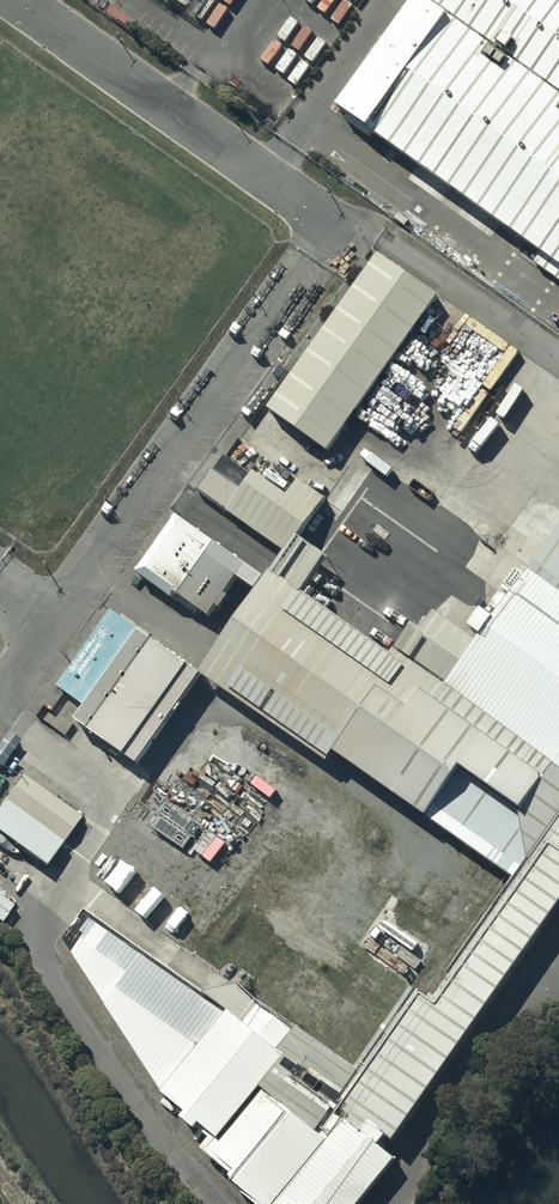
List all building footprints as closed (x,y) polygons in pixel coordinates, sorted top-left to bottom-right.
[(331,101),(558,266),(558,0),(405,0),(331,101)] [(441,297),(381,253),(269,406),(329,450),(441,297)] [(247,566),(180,517),(141,570),(208,619),(247,566)] [(530,569),(558,590),(558,529),(530,569)] [(330,561),(298,538),(203,674),(330,764),(337,755),(400,660),(307,596),(330,561)] [(530,569),(473,646),(441,690),(558,775),(558,590),(530,569)] [(141,633),(112,612),(57,685),(87,708),(141,633)] [(400,660),(441,690),(473,646),(431,617),(400,660)] [(200,677),(141,633),(87,708),(78,721),(138,765),(200,677)] [(337,755),(516,881),(558,820),(558,775),(400,660),(337,755)] [(24,776),(0,809),(0,836),(45,869),(83,818),(24,776)] [(558,906),(558,820),(516,881),(462,951),(410,1023),(336,1124),(379,1155),(558,906)] [(92,920),(68,955),(161,1099),(211,1136),(203,1155),(248,1198),(257,1203),(364,1203),(392,1165),(379,1155),(271,1078),(284,1060),(92,920)]
